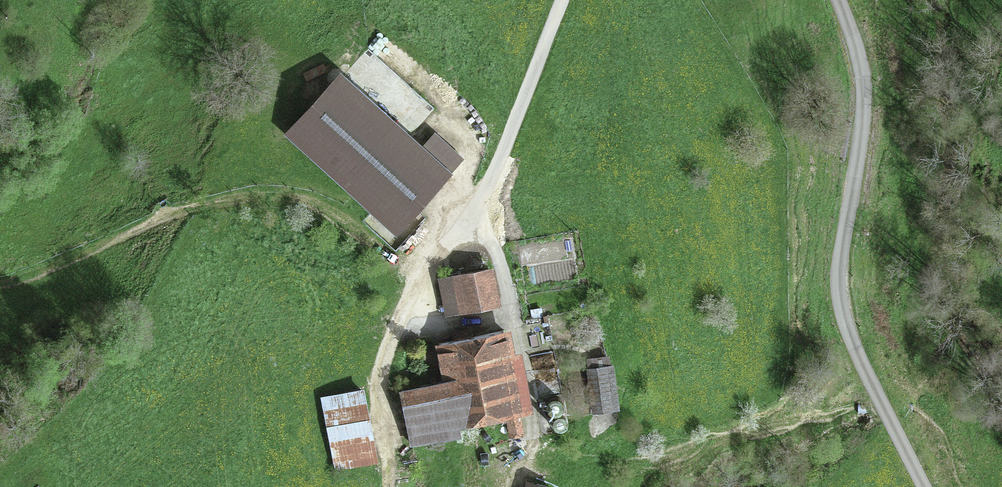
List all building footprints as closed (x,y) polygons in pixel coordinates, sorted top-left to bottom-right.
[(461,173),(347,75),(292,139),(406,237),(461,173)] [(450,317),(508,305),(500,267),(441,279),(450,317)] [(542,411),(522,323),(444,341),(453,380),(407,390),(418,439),(542,411)] [(598,413),(628,408),(621,365),(592,369),(598,413)] [(372,389),(323,398),(338,480),(387,471),(372,389)]
